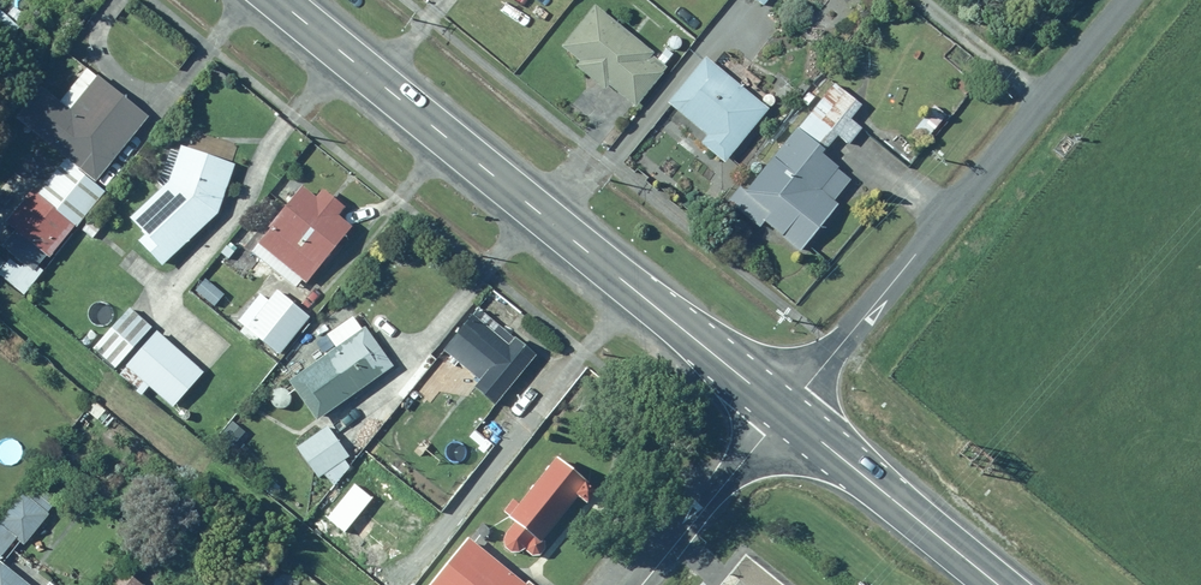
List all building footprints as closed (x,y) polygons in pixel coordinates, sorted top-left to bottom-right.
[(651,54),(591,5),(557,46),(574,60),(569,67),(596,89),(603,82),(631,105),(661,69),(647,57),(651,54)] [(721,164),(763,108),(696,58),(663,102),(704,132),(695,145),(721,164)] [(58,156),(93,181),(144,117),(86,71),(58,107),(48,98),(23,129),(58,156)] [(859,109),(829,84),(741,189),(737,185),(724,200),(756,226),(758,223),(793,252),(833,204),(829,201),(848,178),(820,155),(835,137),(844,145),(857,129),(848,122),(859,109)] [(230,163),(176,145),(165,182),(124,220),(139,236),(134,241),(158,267),(217,213),(230,163)] [(37,265),(43,257),(49,262),(105,191),(93,181),(58,156),(0,229),(0,250),(8,256),(0,267),(0,278),(23,297),(44,271),(37,265)] [(303,283),(346,225),(333,215),(340,205),(318,189),(312,197),(294,184),(243,253),(291,289),(298,279),(303,283)] [(274,357),(304,316),(266,288),(236,328),(274,357)] [(470,306),(436,350),(473,377),(465,387),(486,403),(527,349),(470,306)] [(113,370),(118,364),(150,328),(125,307),(89,349),(113,370)] [(283,377),(309,419),(391,368),(364,325),(358,328),(351,316),(321,335),(330,348),(283,377)] [(172,327),(162,339),(150,328),(118,364),(169,409),(201,372),(182,356),(192,344),(172,327)] [(576,445),(541,416),(484,485),(519,514),(576,445)] [(349,457),(325,424),(291,448),(314,479),(320,475),(326,483),(347,468),(342,462),(349,457)] [(52,507),(34,494),(28,501),(19,493),(0,517),(0,556),(12,540),(20,547),(52,507)] [(448,505),(404,558),(436,584),(522,584),(531,574),(448,505)] [(0,566),(0,584),(24,584),(0,566)] [(121,569),(108,584),(141,584),(121,569)]
